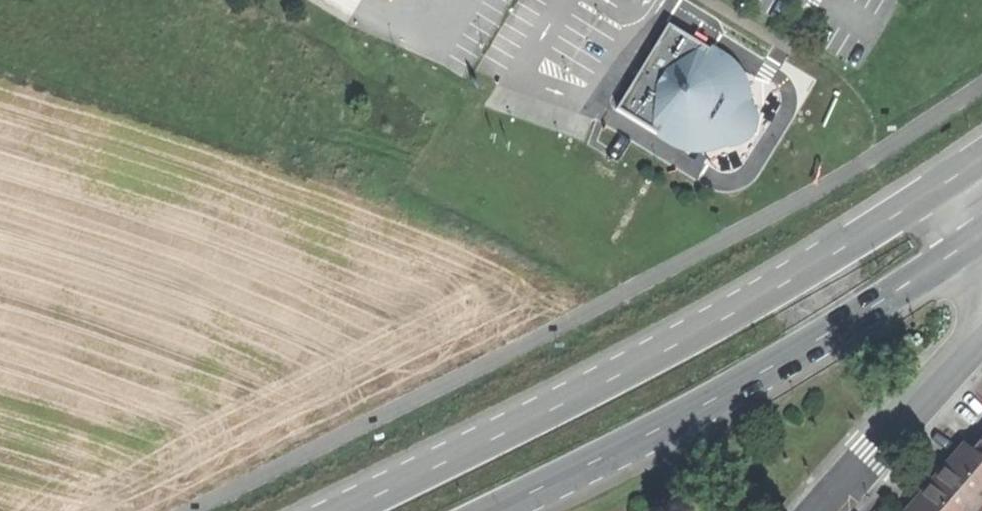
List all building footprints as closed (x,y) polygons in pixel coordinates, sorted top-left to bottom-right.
[(713,51),(671,25),(617,110),(667,141),(685,148),(702,150),(714,148),(725,144),(731,146),(741,144),(752,135),(758,124),(756,115),(750,101),(750,86),(741,69),(730,58),(713,51)] [(638,136),(610,119),(597,138),(626,156),(638,136)] [(974,449),(981,456),(981,439),(974,449)] [(910,510),(969,510),(972,508),(981,496),(981,456),(974,449),(968,444),(937,480),(910,510)] [(972,508),(975,510),(981,510),(981,496),(972,508)]
